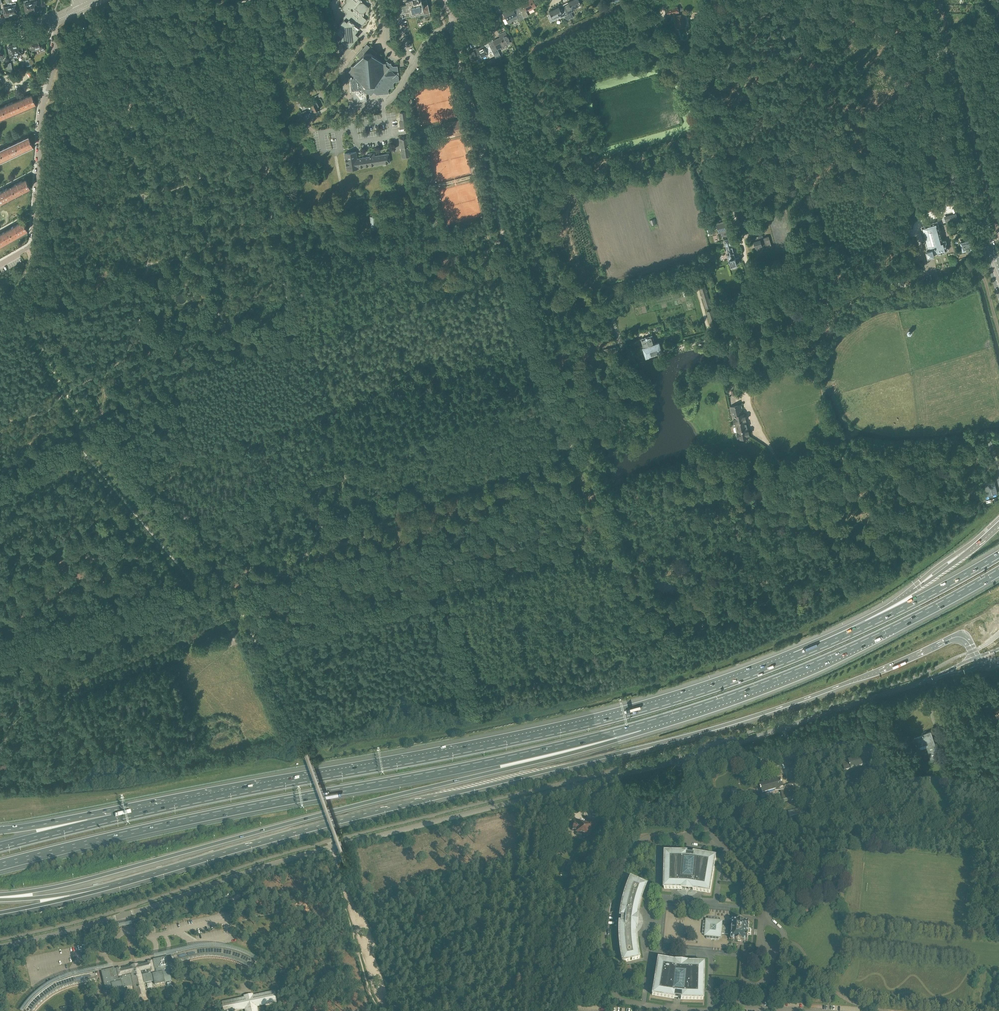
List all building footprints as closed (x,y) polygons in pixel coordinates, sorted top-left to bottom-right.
[(9,2),(10,6),(12,15),(18,13),(17,8),(18,8),(17,5),(16,5),(16,1),(12,2),(11,0),(8,0),(9,2)] [(30,0),(28,1),(28,0),(27,0),(24,1),(26,12),(32,11),(30,0)] [(30,0),(32,11),(32,12),(39,10),(37,1),(36,0),(33,0),(30,0)] [(343,42),(349,47),(358,36),(355,33),(358,30),(357,29),(361,24),(362,25),(367,20),(362,16),(363,15),(363,13),(364,13),(369,7),(363,3),(362,3),(362,1),(361,0),(346,0),(344,1),(346,3),(341,8),(347,13),(342,18),(344,20),(339,25),(341,26),(336,32),(342,37),(341,39),(341,42),(343,42)] [(533,0),(529,0),(522,4),(523,5),(518,8),(523,18),(528,16),(526,11),(528,10),(528,11),(536,7),(533,0)] [(563,5),(570,19),(573,17),(571,13),(573,12),(571,9),(581,4),(579,0),(572,0),(568,2),(568,4),(564,6),(563,5)] [(570,19),(563,5),(549,12),(550,15),(547,16),(551,23),(563,17),(564,16),(566,19),(568,20),(570,19)] [(683,14),(676,16),(675,13),(678,12),(677,7),(666,9),(668,15),(673,14),(674,17),(673,17),(674,21),(675,20),(677,28),(686,25),(683,14)] [(519,21),(523,18),(518,8),(514,10),(513,8),(506,12),(505,11),(502,12),(508,24),(511,22),(518,19),(519,21)] [(489,45),(494,55),(496,58),(501,56),(497,49),(511,42),(505,32),(499,35),(500,37),(493,41),(492,39),(488,41),(489,45)] [(36,40),(38,49),(40,48),(41,51),(44,50),(43,47),(44,47),(42,38),(35,39),(36,40)] [(36,40),(29,41),(31,50),(38,49),(36,40)] [(22,43),(15,44),(18,57),(22,56),(21,53),(24,53),(22,43)] [(18,57),(15,44),(9,46),(11,55),(13,55),(14,58),(18,57)] [(366,95),(368,93),(369,93),(370,93),(372,92),(372,93),(372,92),(373,92),(376,95),(389,94),(388,89),(390,88),(394,88),(393,83),(395,82),(399,81),(398,76),(399,75),(399,73),(398,72),(397,66),(393,66),(387,61),(385,63),(383,63),(376,57),(376,54),(377,53),(366,44),(358,54),(359,59),(353,66),(351,66),(351,68),(349,71),(350,73),(351,73),(351,74),(352,74),(352,75),(353,75),(354,78),(350,79),(351,90),(353,90),(353,100),(356,99),(356,102),(367,101),(366,95)] [(494,55),(489,45),(485,47),(484,45),(477,49),(476,48),(468,52),(473,62),(476,60),(475,60),(478,59),(481,57),(480,56),(487,53),(489,58),(494,55)] [(23,98),(18,100),(22,110),(36,104),(32,94),(23,98)] [(7,116),(22,110),(18,100),(8,104),(3,106),(7,116)] [(316,100),(307,104),(306,102),(303,103),(305,108),(310,106),(313,112),(320,108),(316,100)] [(399,113),(400,121),(399,121),(400,128),(409,126),(408,120),(406,120),(405,112),(399,113)] [(464,133),(461,120),(453,122),(453,124),(444,126),(446,135),(455,133),(456,135),(464,133)] [(33,146),(29,137),(15,143),(19,152),(33,146)] [(410,158),(408,137),(399,138),(401,151),(402,159),(410,158)] [(6,147),(1,150),(5,159),(19,152),(15,143),(6,147)] [(357,159),(356,152),(344,154),(347,170),(359,169),(358,168),(390,163),(388,154),(375,156),(374,152),(369,153),(370,157),(357,159)] [(16,184),(11,186),(16,195),(31,188),(26,179),(16,184)] [(16,195),(11,186),(2,191),(0,192),(0,201),(1,203),(16,195)] [(945,217),(946,222),(958,219),(956,214),(945,217)] [(370,217),(371,224),(371,229),(376,229),(376,223),(379,223),(378,216),(370,217)] [(28,230),(23,221),(9,229),(14,238),(28,230)] [(921,226),(927,250),(926,250),(928,257),(935,255),(935,254),(947,251),(944,241),(942,241),(938,226),(939,226),(937,222),(926,225),(921,226)] [(717,225),(719,233),(728,231),(726,223),(717,225)] [(14,238),(9,229),(0,234),(0,246),(14,238)] [(753,238),(757,251),(766,248),(763,238),(762,235),(753,238)] [(738,268),(737,264),(737,263),(740,263),(739,257),(736,258),(735,258),(730,238),(724,240),(728,256),(727,256),(728,259),(729,259),(729,260),(730,260),(731,266),(732,265),(733,269),(738,268)] [(960,243),(963,252),(974,249),(971,240),(960,243)] [(704,284),(699,286),(706,308),(711,307),(704,284)] [(712,310),(707,312),(712,329),(717,327),(712,310)] [(644,347),(655,344),(652,335),(641,339),(644,347)] [(655,344),(644,347),(647,357),(649,356),(660,353),(662,352),(660,346),(659,342),(655,344)] [(741,405),(731,407),(733,417),(734,416),(736,427),(734,427),(734,428),(734,431),(735,432),(737,432),(739,439),(750,436),(748,430),(747,430),(746,422),(746,421),(745,413),(742,414),(741,409),(742,409),(741,405)] [(994,480),(981,483),(985,497),(998,494),(994,480)] [(914,738),(917,746),(918,750),(928,747),(932,760),(939,758),(931,732),(922,734),(922,735),(914,738)] [(857,758),(848,760),(848,761),(851,769),(866,765),(865,759),(858,761),(857,758)] [(781,779),(768,783),(760,785),(761,790),(762,790),(763,793),(780,788),(784,803),(783,800),(791,798),(791,801),(798,799),(793,783),(788,785),(788,786),(783,787),(782,783),(781,779)] [(811,803),(812,803),(809,794),(804,796),(806,805),(807,804),(808,806),(811,805),(811,803)] [(574,822),(573,825),(572,830),(576,832),(576,833),(583,835),(584,834),(588,835),(591,826),(594,827),(596,822),(588,820),(587,820),(586,824),(579,822),(578,824),(574,822)] [(687,855),(687,853),(665,852),(664,889),(681,889),(681,888),(693,889),(693,890),(693,891),(710,893),(716,857),(694,854),(693,856),(687,855)] [(620,927),(618,927),(618,929),(618,931),(618,934),(618,936),(618,938),(618,941),(618,943),(619,945),(619,947),(619,950),(620,952),(620,954),(620,957),(621,959),(621,961),(622,963),(629,961),(629,960),(631,960),(632,961),(639,959),(639,958),(638,956),(638,954),(637,951),(637,949),(637,947),(637,945),(636,943),(636,941),(636,939),(636,936),(636,934),(636,932),(636,930),(636,928),(636,927),(635,927),(636,916),(637,916),(637,914),(637,912),(638,910),(638,908),(639,906),(639,904),(640,902),(640,900),(641,898),(642,896),(642,894),(643,892),(644,890),(645,888),(646,886),(639,883),(638,884),(636,883),(636,882),(629,878),(629,880),(628,882),(627,885),(626,887),(625,889),(625,891),(624,893),(623,896),(623,898),(622,900),(621,902),(621,904),(620,907),(620,909),(620,911),(619,914),(621,914),(620,927)] [(728,937),(729,937),(729,940),(736,940),(736,941),(742,942),(742,941),(746,941),(748,941),(748,935),(749,929),(749,923),(745,922),(745,921),(738,921),(737,921),(730,921),(730,923),(729,923),(729,926),(722,925),(723,921),(720,921),(721,919),(708,917),(708,920),(706,920),(705,922),(703,922),(702,934),(704,934),(704,937),(706,937),(706,939),(719,940),(719,938),(721,938),(721,934),(728,934),(728,937)] [(148,963),(128,968),(121,969),(120,967),(115,969),(115,967),(101,970),(105,991),(112,989),(113,993),(123,991),(123,987),(133,985),(135,994),(134,994),(136,1003),(148,1000),(146,992),(145,992),(143,983),(154,980),(154,985),(165,982),(164,979),(171,977),(167,956),(153,959),(153,960),(148,962),(148,963)] [(675,963),(675,962),(674,962),(657,959),(652,995),(674,999),(674,997),(680,997),(680,1000),(703,1000),(703,963),(686,963),(686,964),(675,963)] [(24,1010),(33,1010),(35,1008),(39,1005),(42,1002),(45,999),(49,996),(53,993),(57,991),(63,988),(67,987),(71,985),(99,979),(97,972),(72,977),(66,979),(59,982),(54,984),(49,987),(44,991),(40,994),(35,998),(31,1003),(27,1007),(24,1010)] [(248,997),(245,997),(245,1000),(230,1003),(231,1010),(246,1007),(247,1010),(255,1010),(254,1005),(275,1001),(273,994),(253,998),(252,996),(248,997)] [(69,1007),(74,1006),(73,998),(54,1001),(55,1009),(60,1009),(61,1010),(70,1010),(69,1007)]
